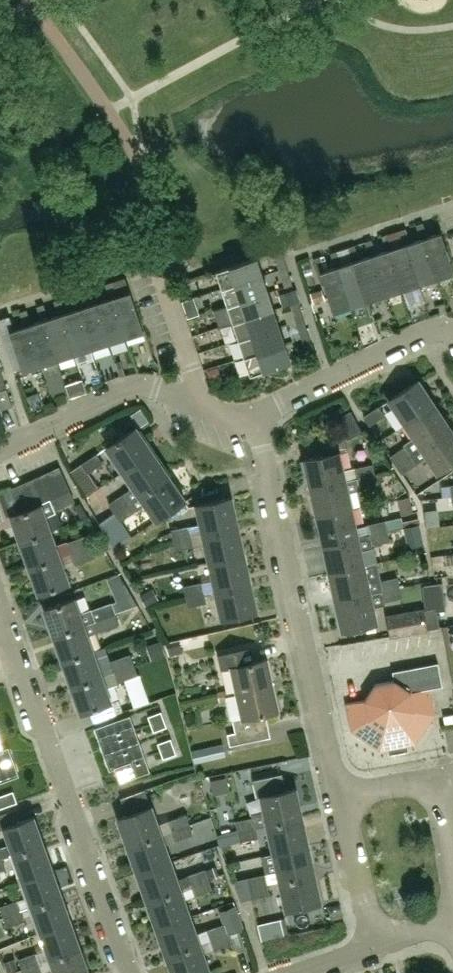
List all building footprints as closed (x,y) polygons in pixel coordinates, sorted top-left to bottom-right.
[(421,241),(435,281),(452,275),(439,235),(427,239),(422,225),(414,227),(419,241),(421,241)] [(403,247),(404,246),(418,286),(435,281),(421,241),(419,241),(410,244),(405,231),(398,233),(403,247)] [(381,239),(386,252),(387,252),(400,292),(418,286),(404,246),(403,247),(392,250),(388,237),(381,239)] [(387,252),(386,252),(375,256),(371,242),(364,244),(368,257),(370,257),(384,298),(400,292),(387,252)] [(370,257),(368,257),(357,261),(353,247),(347,249),(351,263),(353,263),(366,303),(384,298),(370,257)] [(273,253),(279,271),(287,268),(281,250),(273,253)] [(353,263),(351,263),(341,267),(336,253),(329,255),(334,269),(336,268),(350,309),(366,303),(353,263)] [(261,277),(255,259),(215,272),(220,290),(261,277)] [(336,268),(334,269),(323,273),(319,260),(313,262),(317,275),(318,274),(332,315),(350,309),(336,268)] [(285,288),(292,286),(287,268),(279,271),(285,288)] [(261,277),(220,290),(226,307),(267,294),(261,277)] [(113,299),(114,298),(127,338),(146,332),(132,292),(119,296),(115,284),(108,286),(113,299)] [(92,291),(96,305),(97,304),(110,344),(127,338),(114,298),(113,299),(102,302),(98,289),(92,291)] [(294,290),(281,294),(285,307),(290,305),(298,303),(294,290)] [(232,325),(272,311),(267,294),(226,307),(232,325)] [(97,304),(96,305),(86,308),(82,295),(74,297),(78,310),(79,310),(93,350),(110,344),(97,304)] [(57,303),(62,315),(63,315),(76,356),(93,350),(79,310),(78,310),(69,313),(64,300),(57,303)] [(298,303),(290,305),(296,323),(304,320),(298,303)] [(41,308),(45,321),(46,321),(60,361),(76,356),(63,315),(62,315),(51,319),(47,306),(41,308)] [(238,342),(278,328),(272,311),(232,325),(238,342)] [(23,314),(27,327),(28,327),(42,367),(60,361),(46,321),(45,321),(34,325),(29,312),(23,314)] [(28,327),(27,327),(16,331),(12,317),(5,319),(10,333),(11,333),(25,373),(42,367),(28,327)] [(296,323),(301,340),(309,337),(304,320),(296,323)] [(243,359),(284,346),(278,328),(238,342),(243,359)] [(309,337),(301,340),(304,348),(299,350),(303,359),(315,355),(309,337)] [(243,359),(249,377),(290,363),(284,346),(243,359)] [(0,378),(0,389),(1,392),(9,389),(4,377),(0,378)] [(388,400),(405,424),(433,405),(416,380),(388,400)] [(2,411),(14,407),(9,389),(1,392),(0,392),(0,406),(2,411)] [(449,428),(433,405),(405,424),(414,438),(404,445),(406,447),(391,457),(396,465),(411,455),(421,448),(449,428)] [(369,425),(384,415),(378,406),(363,416),(369,425)] [(346,439),(360,432),(350,412),(336,418),(346,439)] [(107,447),(124,472),(152,452),(136,428),(107,447)] [(421,448),(438,472),(452,462),(452,434),(449,428),(421,448)] [(304,459),(311,488),(345,480),(339,451),(346,449),(344,438),(320,443),(323,455),(304,459)] [(108,503),(114,513),(169,476),(152,452),(124,472),(133,486),(108,503)] [(88,473),(103,463),(96,453),(70,471),(86,494),(98,486),(88,473)] [(411,455),(396,465),(402,473),(403,475),(418,465),(411,455)] [(355,469),(357,478),(374,474),(372,465),(355,469)] [(47,473),(58,497),(70,491),(59,468),(47,473)] [(47,502),(49,501),(58,497),(47,473),(36,478),(47,502)] [(352,509),(348,493),(360,490),(359,488),(359,487),(376,483),(374,474),(357,478),(345,480),(311,488),(317,516),(352,509)] [(114,513),(119,521),(146,504),(156,520),(185,500),(169,476),(114,513)] [(24,484),(36,508),(41,506),(40,505),(47,502),(36,478),(24,484)] [(12,489),(21,513),(36,508),(24,484),(12,489)] [(40,505),(41,506),(36,508),(21,513),(11,516),(21,543),(50,532),(45,517),(57,512),(56,510),(74,501),(70,491),(58,497),(49,501),(47,502),(40,505)] [(203,534),(237,526),(230,498),(197,505),(203,534)] [(352,509),(317,516),(323,545),(386,531),(384,521),(367,525),(367,524),(355,526),(352,509)] [(119,521),(114,513),(100,522),(113,548),(132,536),(121,520),(119,521)] [(387,530),(403,527),(401,518),(385,521),(387,530)] [(133,538),(139,547),(164,531),(158,523),(133,538)] [(409,548),(424,545),(419,524),(404,528),(409,548)] [(173,539),(190,536),(188,526),(171,529),(173,539)] [(237,526),(203,534),(209,562),(243,555),(237,526)] [(388,540),(386,531),(323,545),(330,573),(364,565),(361,550),(373,548),(372,544),(388,540)] [(59,558),(50,532),(21,543),(30,569),(59,558)] [(88,535),(66,542),(69,553),(91,545),(88,535)] [(190,536),(173,539),(175,549),(193,545),(190,536)] [(95,556),(91,545),(69,553),(73,564),(95,556)] [(243,555),(209,562),(216,590),(249,583),(243,555)] [(68,585),(59,558),(30,569),(39,595),(68,585)] [(371,593),(364,565),(330,573),(336,601),(371,593)] [(382,591),(400,587),(398,577),(380,581),(382,591)] [(185,596),(204,592),(201,582),(183,586),(185,596)] [(249,583),(216,590),(222,619),(256,612),(249,583)] [(342,630),(377,622),(374,607),(383,605),(385,600),(402,597),(400,587),(382,591),(371,593),(336,601),(342,630)] [(204,592),(185,596),(188,606),(206,602),(204,592)] [(83,626),(95,622),(116,615),(112,604),(91,611),(79,615),(74,600),(44,611),(54,637),(83,626)] [(141,604),(120,608),(122,620),(143,617),(141,604)] [(387,616),(391,636),(440,627),(436,607),(423,610),(387,616)] [(119,625),(116,615),(95,622),(98,633),(119,625)] [(63,662),(92,652),(83,626),(54,637),(63,662)] [(238,692),(273,684),(267,658),(254,661),(251,648),(220,655),(223,668),(233,666),(238,692)] [(63,662),(72,688),(101,677),(92,652),(63,662)] [(108,661),(112,672),(134,664),(130,654),(108,661)] [(411,690),(430,687),(442,685),(438,662),(393,670),(395,679),(411,690)] [(134,664),(112,672),(116,683),(138,675),(134,664)] [(101,677),(72,688),(81,714),(89,711),(111,703),(101,677)] [(416,743),(436,714),(430,687),(411,690),(395,679),(376,683),(365,698),(346,702),(351,729),(381,749),(388,748),(389,753),(409,749),(408,745),(416,743)] [(233,719),(236,733),(228,734),(231,745),(248,741),(246,731),(268,726),(265,713),(278,710),(273,684),(238,692),(244,717),(233,719)] [(18,702),(17,690),(0,691),(0,703),(18,702)] [(229,693),(232,717),(240,716),(237,692),(229,693)] [(115,714),(111,703),(89,711),(93,722),(115,714)] [(161,711),(148,716),(151,724),(164,719),(161,711)] [(100,743),(135,730),(130,715),(95,728),(100,743)] [(164,719),(151,724),(154,731),(167,727),(164,719)] [(100,743),(105,756),(140,743),(135,730),(100,743)] [(171,738),(158,743),(161,751),(174,746),(171,738)] [(10,748),(9,747),(4,749),(0,739),(0,751),(10,748)] [(145,757),(140,743),(105,756),(110,769),(145,757)] [(226,744),(195,751),(197,762),(228,755),(226,744)] [(174,746),(161,751),(163,758),(177,754),(174,746)] [(14,761),(10,748),(0,751),(0,766),(14,761)] [(145,757),(110,769),(110,770),(115,768),(120,781),(136,776),(150,771),(150,770),(148,764),(145,757)] [(0,766),(0,783),(20,775),(14,761),(0,766)] [(256,827),(266,824),(300,817),(294,788),(285,790),(281,774),(252,780),(256,798),(260,797),(263,812),(251,815),(252,817),(235,821),(237,831),(256,827)] [(13,791),(6,793),(10,805),(17,802),(13,791)] [(0,795),(0,801),(2,807),(10,805),(6,793),(0,795)] [(117,818),(127,846),(161,834),(151,806),(117,818)] [(13,855),(44,844),(35,817),(23,822),(18,809),(0,815),(0,830),(4,829),(10,845),(0,848),(0,859),(2,859),(13,855)] [(168,820),(171,830),(189,824),(185,814),(168,820)] [(300,817),(266,824),(272,852),(306,845),(300,817)] [(189,824),(171,830),(175,840),(192,834),(189,824)] [(240,841),(258,837),(256,827),(237,831),(240,841)] [(136,873),(170,861),(161,834),(127,846),(136,873)] [(23,881),(53,870),(44,844),(13,855),(23,881)] [(306,845),(272,852),(278,880),(312,873),(306,845)] [(136,873),(146,900),(180,888),(170,861),(136,873)] [(187,875),(190,885),(208,879),(205,869),(187,875)] [(32,907),(62,896),(53,870),(23,881),(32,907)] [(312,873),(278,880),(285,909),(319,901),(312,873)] [(250,887),(267,883),(265,874),(248,878),(234,881),(241,900),(252,897),(250,887)] [(208,879),(190,885),(194,895),(212,888),(208,879)] [(252,897),(270,894),(267,883),(250,887),(252,897)] [(155,927),(189,915),(180,888),(146,900),(155,927)] [(62,896),(32,907),(41,933),(72,922),(62,896)] [(3,916),(21,910),(18,901),(0,906),(3,916)] [(221,911),(228,933),(243,928),(235,906),(221,911)] [(21,910),(3,916),(7,926),(24,920),(21,910)] [(155,927),(165,954),(199,942),(189,915),(155,927)] [(266,937),(285,934),(282,920),(264,923),(266,937)] [(41,933),(50,959),(81,948),(72,922),(41,933)] [(206,929),(210,939),(227,933),(224,923),(206,929)] [(227,933),(210,939),(213,949),(231,943),(227,933)] [(165,954),(171,972),(201,972),(208,971),(199,942),(165,954)] [(55,972),(90,972),(81,948),(50,959),(55,972)] [(21,969),(38,963),(35,953),(18,959),(21,969)] [(21,969),(22,972),(41,972),(42,972),(38,963),(21,969)]
